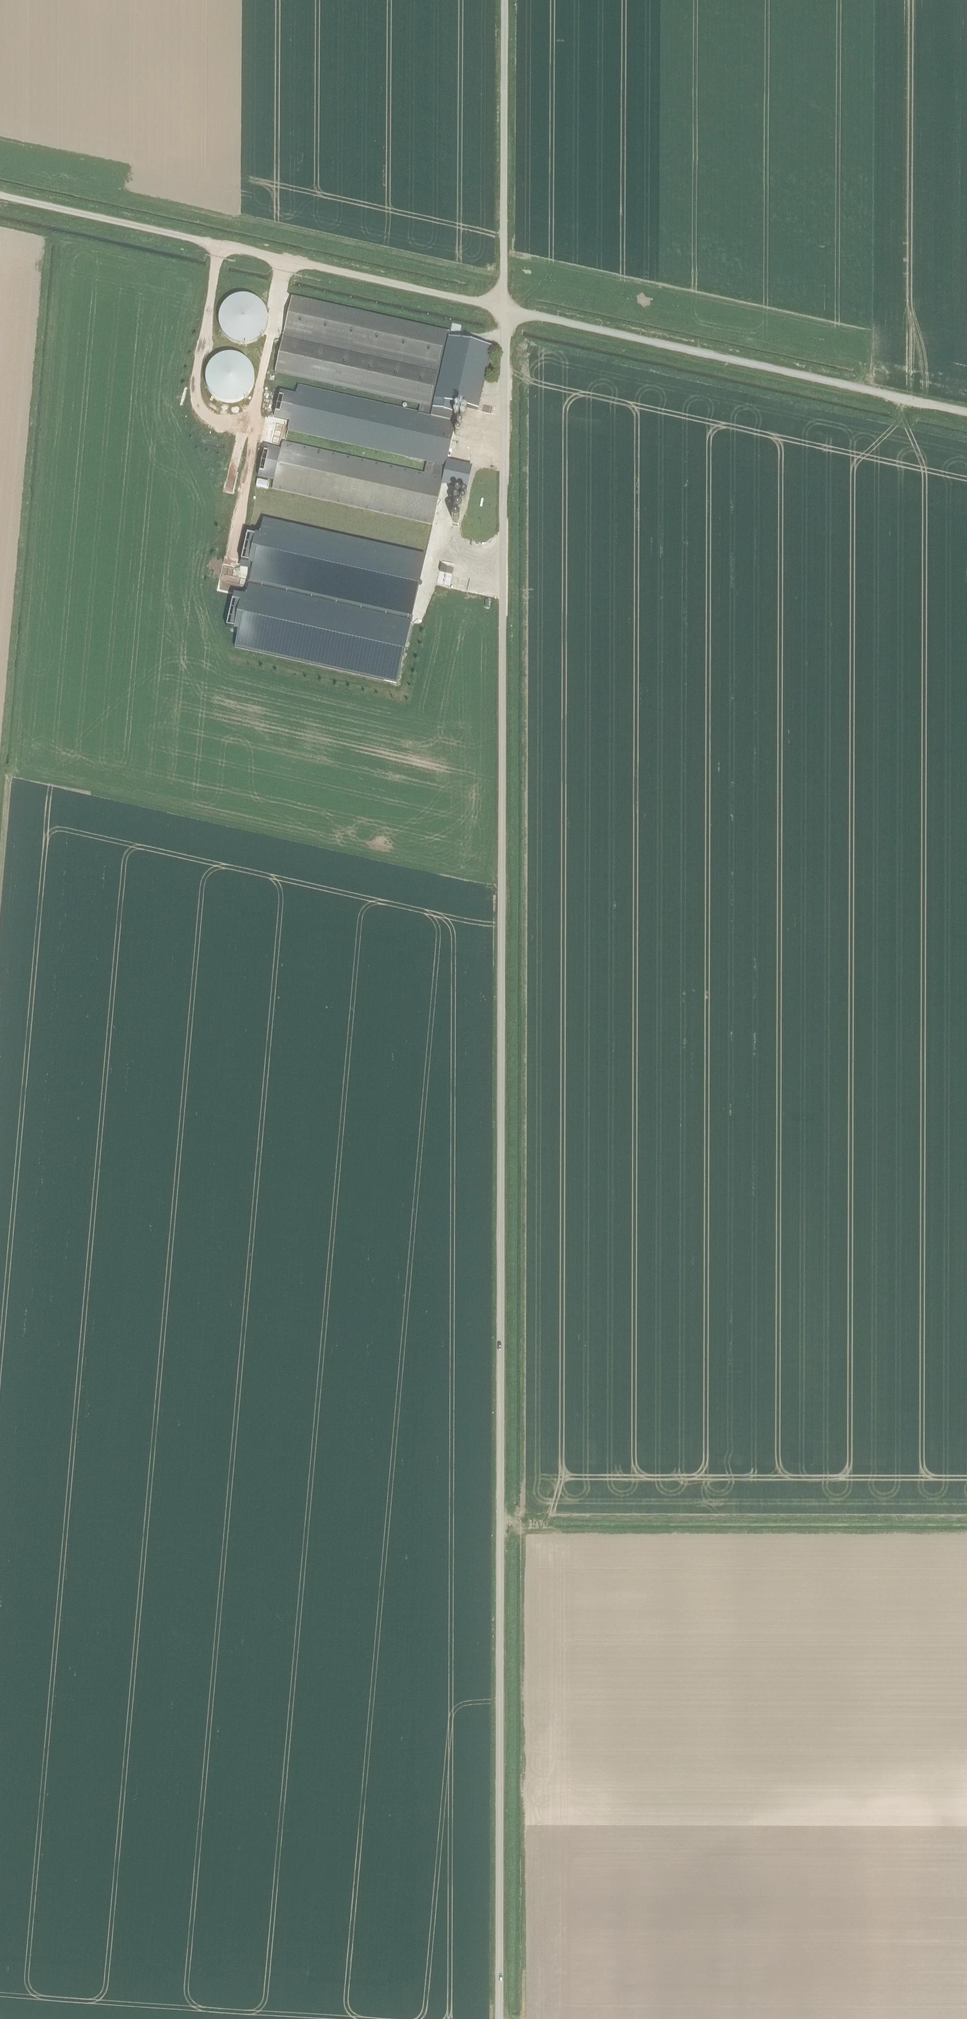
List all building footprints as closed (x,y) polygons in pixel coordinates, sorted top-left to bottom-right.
[(222,336),(224,338),(223,337),(225,339),(229,342),(233,343),(237,345),(242,345),(246,345),(250,343),(254,342),(258,339),(261,336),(263,332),(265,328),(266,324),(267,320),(266,315),(265,311),(263,307),(261,304),(258,301),(254,298),(250,296),(246,295),(242,295),(237,295),(233,296),(229,298),(225,301),(222,304),(220,307),(218,311),(217,316),(216,320),(217,324),(218,329),(220,333),(222,336)] [(275,481),(273,489),(433,524),(442,484),(447,461),(456,422),(451,421),(453,414),(455,405),(478,410),(492,348),(449,339),(451,333),(292,298),(275,373),(421,406),(419,414),(298,387),(296,396),(280,392),(274,417),(290,421),(288,430),(426,461),(423,475),(283,443),(281,451),(275,481)] [(205,374),(205,379),(205,383),(206,387),(208,391),(210,394),(213,397),(216,400),(220,402),(224,403),(228,404),(232,404),(236,403),(240,402),(244,400),(247,397),(250,394),(253,391),(254,387),(255,383),(256,379),(255,374),(254,370),(253,367),(250,363),(248,360),(244,357),(241,355),(237,354),(232,353),(228,353),(224,354),(220,355),(216,357),(213,360),(210,363),(208,366),(206,370),(205,374)] [(265,447),(258,477),(271,480),(275,481),(281,451),(278,450),(265,447)] [(447,461),(442,484),(465,489),(470,466),(447,461)] [(234,594),(227,627),(239,630),(235,647),(397,684),(425,556),(263,520),(259,537),(247,534),(241,561),(253,564),(246,597),(234,594)] [(452,573),(454,567),(441,562),(438,569),(452,573)] [(219,591),(234,594),(236,583),(221,580),(219,591)]
